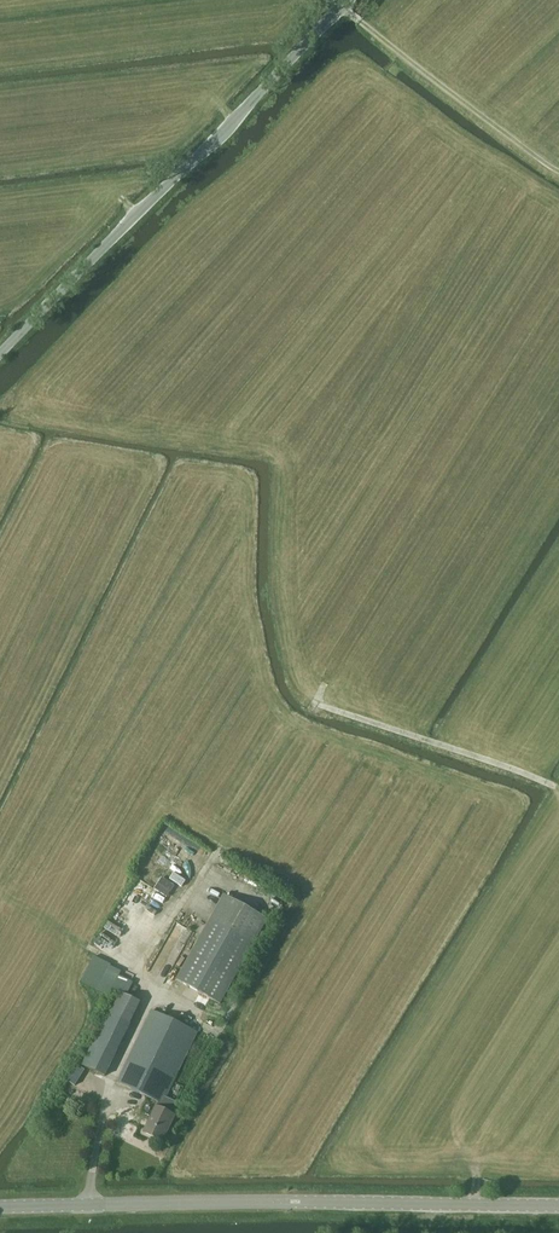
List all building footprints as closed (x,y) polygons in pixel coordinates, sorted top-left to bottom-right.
[(167,898),(174,886),(162,878),(154,889),(167,898)] [(220,1005),(267,919),(224,895),(177,980),(220,1005)] [(110,996),(122,973),(110,967),(98,990),(110,996)] [(118,992),(82,1066),(104,1077),(140,1003),(118,992)] [(177,1103),(166,1098),(197,1032),(152,1011),(117,1083),(158,1103),(144,1133),(162,1142),(175,1116),(171,1114),(177,1103)] [(85,1071),(76,1065),(66,1081),(75,1086),(85,1071)]
